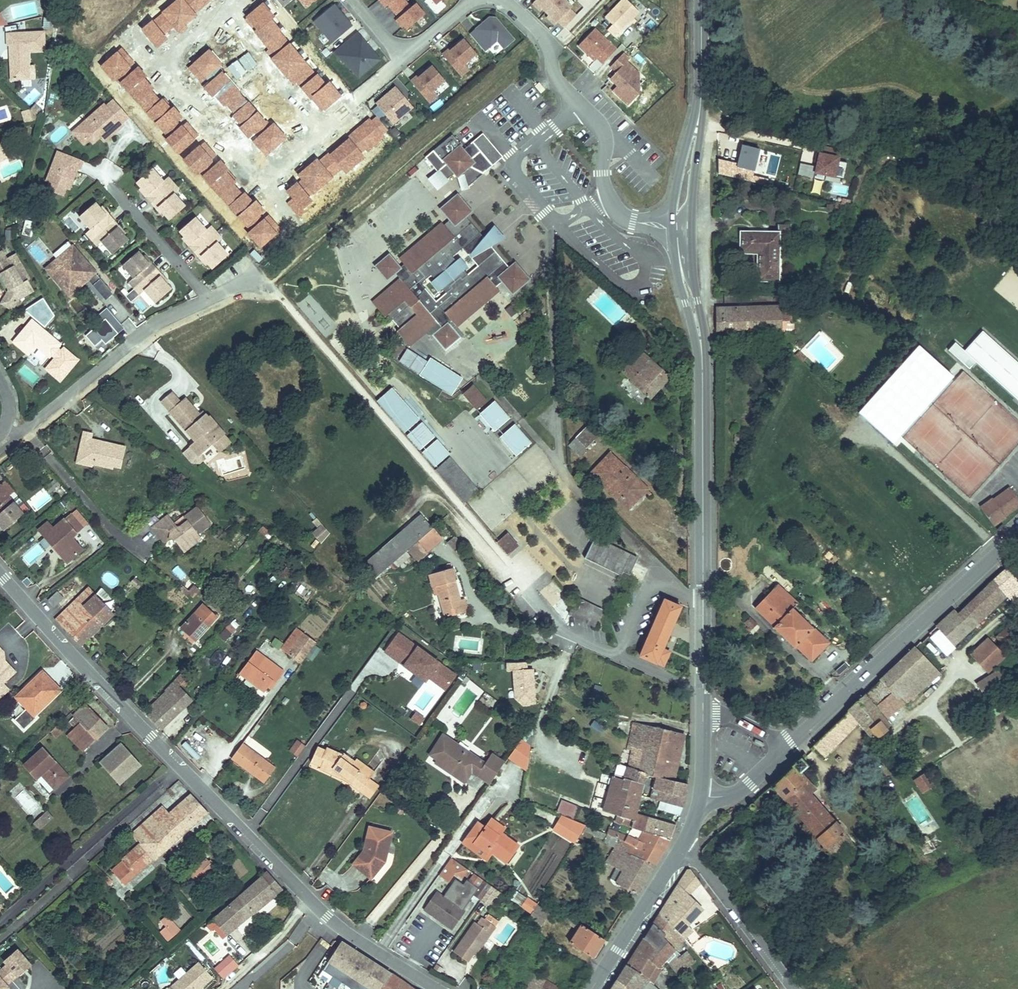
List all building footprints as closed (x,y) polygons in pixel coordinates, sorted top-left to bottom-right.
[(387,7),(388,5),(399,18),(397,19),(404,27),(407,30),(425,15),(416,4),(411,7),(405,0),(381,0),(387,7)] [(538,9),(540,6),(543,9),(548,15),(551,18),(549,20),(555,25),(558,22),(565,28),(576,16),(570,10),(572,7),(564,0),(536,0),(532,4),(538,9)] [(605,18),(620,32),(639,12),(627,0),(623,0),(605,18)] [(334,5),(314,21),(332,43),(352,27),(334,5)] [(484,52),(497,41),(504,49),(514,40),(496,18),(490,18),(470,35),(484,52)] [(396,21),(402,28),(404,27),(397,19),(396,21)] [(602,65),(616,51),(594,30),(591,33),(586,27),(572,42),(594,62),(596,60),(602,65)] [(5,45),(6,44),(10,79),(36,76),(45,75),(43,63),(39,63),(37,48),(41,47),(54,46),(51,28),(39,29),(3,34),(5,45)] [(370,48),(357,32),(335,50),(341,57),(345,54),(356,67),(352,70),(358,78),(380,60),(373,52),(369,55),(366,51),(370,48)] [(453,46),(442,55),(461,77),(469,69),(465,64),(476,54),(464,40),(458,45),(456,46),(453,46)] [(341,57),(335,50),(333,52),(343,64),(345,62),(352,70),(356,67),(345,54),(341,57)] [(481,59),(476,54),(465,64),(469,69),(481,59)] [(639,95),(639,88),(632,81),(639,73),(627,62),(629,60),(623,54),(611,66),(617,72),(610,79),(620,88),(615,93),(628,106),(639,95)] [(445,81),(432,66),(426,71),(424,73),(421,73),(411,81),(429,103),(438,96),(433,91),(445,81)] [(433,91),(438,96),(449,86),(445,81),(433,91)] [(545,90),(539,83),(535,86),(541,93),(545,90)] [(393,124),(413,107),(396,87),(376,104),(393,124)] [(18,111),(23,121),(34,117),(32,115),(37,109),(30,101),(24,107),(18,111)] [(115,130),(97,110),(80,126),(71,135),(83,148),(87,152),(95,144),(106,134),(110,139),(117,132),(115,130)] [(395,137),(399,133),(395,128),(391,132),(395,137)] [(110,139),(106,134),(95,144),(100,149),(110,139)] [(83,148),(71,135),(65,140),(77,152),(83,148)] [(426,162),(447,185),(455,177),(459,181),(464,177),(467,193),(493,170),(474,147),(464,155),(462,152),(463,150),(454,138),(426,162)] [(756,174),(760,149),(741,145),(736,171),(756,174)] [(837,178),(840,156),(817,154),(815,176),(837,178)] [(75,177),(78,169),(51,159),(40,189),(44,191),(61,197),(65,198),(73,177),(75,177)] [(799,164),(798,176),(813,178),(814,166),(799,164)] [(165,186),(153,173),(137,186),(141,191),(145,195),(143,197),(152,207),(161,217),(162,216),(166,220),(170,225),(186,211),(175,199),(180,195),(175,188),(169,182),(165,186)] [(61,197),(44,191),(42,198),(58,204),(61,197)] [(401,284),(373,308),(409,351),(436,326),(433,323),(437,320),(436,314),(440,311),(453,326),(457,331),(499,295),(497,292),(504,286),(513,298),(529,284),(517,269),(511,273),(492,251),(490,252),(484,245),(485,242),(466,220),(472,216),(459,200),(443,213),(452,224),(445,230),(443,228),(401,264),(405,269),(418,285),(415,287),(408,286),(406,288),(404,287),(401,284)] [(86,236),(82,240),(87,246),(93,253),(97,248),(108,261),(124,247),(119,242),(116,238),(117,237),(109,227),(101,217),(99,219),(95,215),(91,210),(75,224),(86,236)] [(208,236),(196,223),(180,236),(185,242),(188,246),(187,247),(195,257),(204,267),(206,266),(209,270),(214,275),(230,262),(219,249),(224,245),(218,239),(213,232),(208,236)] [(784,224),(775,225),(775,235),(785,234),(784,224)] [(775,225),(735,225),(735,249),(753,248),(754,275),(776,274),(775,235),(775,225)] [(493,231),(484,245),(490,252),(505,245),(493,231)] [(21,246),(31,249),(34,234),(24,232),(21,246)] [(0,302),(0,303),(10,310),(17,299),(33,291),(28,281),(30,280),(21,263),(11,268),(3,251),(0,252),(0,264),(1,266),(5,273),(0,275),(0,276),(6,287),(9,285),(11,289),(8,291),(7,291),(0,302)] [(57,272),(72,259),(67,253),(52,266),(57,272)] [(95,284),(72,259),(57,272),(46,281),(58,295),(63,291),(70,298),(83,287),(87,291),(95,284)] [(129,285),(125,289),(130,295),(136,301),(140,297),(151,310),(167,296),(162,291),(159,287),(160,285),(152,276),(144,266),(142,268),(138,264),(134,259),(118,272),(129,285)] [(395,277),(401,284),(404,287),(406,288),(408,286),(415,287),(418,285),(405,269),(400,273),(389,260),(377,270),(388,283),(395,277)] [(111,303),(95,284),(87,291),(103,310),(111,303)] [(63,291),(58,295),(69,307),(87,291),(83,287),(70,298),(63,291)] [(760,307),(719,306),(719,330),(760,330),(760,307)] [(786,307),(760,307),(760,330),(785,330),(786,307)] [(96,317),(101,322),(85,336),(99,351),(124,329),(106,308),(96,317)] [(43,324),(49,315),(40,309),(34,318),(43,324)] [(447,330),(453,326),(440,311),(436,314),(437,320),(433,323),(436,326),(443,333),(436,339),(446,352),(458,342),(447,330)] [(59,346),(30,321),(11,343),(23,354),(31,344),(47,359),(50,356),(53,359),(53,364),(46,372),(57,382),(76,362),(62,349),(59,352),(56,349),(59,346)] [(961,360),(1017,414),(1017,376),(980,340),(961,360)] [(894,445),(955,378),(919,346),(859,414),(894,445)] [(398,350),(390,357),(394,361),(402,354),(398,350)] [(646,357),(625,379),(632,385),(652,363),(646,357)] [(53,364),(53,359),(51,362),(44,370),(46,372),(53,364)] [(431,362),(420,378),(451,399),(462,383),(431,362)] [(652,363),(632,385),(652,403),(672,381),(652,363)] [(473,390),(462,399),(477,416),(487,407),(473,390)] [(392,392),(376,406),(403,437),(419,423),(392,392)] [(160,411),(169,421),(180,411),(172,401),(160,411)] [(493,405),(479,417),(496,436),(510,425),(493,405)] [(185,407),(180,411),(185,417),(189,413),(185,407)] [(180,411),(169,421),(195,450),(190,455),(199,465),(218,448),(210,438),(216,433),(209,425),(207,426),(205,424),(202,426),(199,424),(189,413),(185,417),(180,411)] [(568,447),(582,457),(598,435),(584,425),(568,447)] [(422,426),(406,441),(418,455),(435,441),(422,426)] [(515,430),(501,442),(517,461),(531,449),(515,430)] [(93,434),(83,432),(75,464),(94,469),(95,465),(112,469),(113,466),(120,468),(124,448),(92,440),(93,434)] [(231,450),(216,433),(210,438),(218,448),(213,453),(220,461),(231,450)] [(437,444),(421,458),(433,473),(450,458),(437,444)] [(617,454),(606,444),(595,456),(605,466),(617,454)] [(605,466),(595,456),(586,464),(597,474),(605,466)] [(435,475),(455,499),(470,486),(449,463),(435,475)] [(222,469),(216,471),(218,477),(220,477),(222,484),(243,478),(239,466),(223,471),(222,469)] [(655,507),(624,476),(607,492),(624,510),(627,507),(641,522),(655,507)] [(0,485),(0,491),(5,498),(12,492),(4,482),(0,485)] [(1010,482),(993,493),(998,501),(1015,489),(1010,482)] [(470,486),(455,499),(464,509),(478,496),(470,486)] [(978,502),(991,522),(1017,503),(1017,493),(1015,489),(998,501),(993,493),(978,502)] [(0,491),(0,530),(19,516),(9,503),(5,498),(0,491)] [(15,498),(9,503),(19,516),(26,511),(15,498)] [(627,507),(624,510),(638,524),(641,522),(627,507)] [(161,521),(146,534),(160,550),(164,546),(166,545),(168,545),(169,546),(175,553),(184,546),(188,550),(197,543),(193,538),(205,528),(191,511),(178,523),(179,524),(183,529),(176,535),(170,532),(161,521)] [(422,516),(365,567),(377,580),(409,552),(418,562),(442,541),(433,531),(434,529),(422,516)] [(317,528),(311,533),(320,543),(331,533),(316,518),(311,522),(317,528)] [(49,533),(40,539),(55,558),(52,560),(60,569),(76,556),(66,544),(78,535),(66,520),(49,533)] [(179,524),(170,532),(176,535),(183,529),(179,524)] [(44,526),(33,535),(38,540),(49,533),(44,526)] [(508,533),(496,544),(507,556),(519,546),(508,533)] [(597,541),(586,561),(608,573),(619,553),(597,541)] [(36,543),(20,558),(28,566),(44,552),(36,543)] [(175,553),(179,558),(188,550),(184,546),(175,553)] [(633,559),(619,553),(608,573),(623,580),(633,559)] [(633,559),(624,578),(641,587),(648,574),(637,568),(639,563),(633,559)] [(170,572),(181,580),(186,574),(175,566),(170,572)] [(437,586),(438,587),(447,619),(463,614),(459,603),(458,599),(460,598),(456,582),(456,581),(457,581),(455,570),(431,576),(434,587),(437,586)] [(938,634),(956,652),(1004,599),(1009,604),(1017,594),(1017,585),(1003,570),(960,616),(955,613),(938,634)] [(540,595),(552,610),(565,623),(568,616),(591,628),(599,613),(577,601),(573,607),(566,598),(552,583),(540,595)] [(781,588),(760,609),(780,628),(776,632),(801,656),(805,652),(818,665),(836,646),(801,611),(802,608),(781,588)] [(80,609),(91,598),(83,590),(72,600),(80,609)] [(175,593),(181,599),(184,595),(179,590),(175,593)] [(184,595),(181,599),(187,604),(196,595),(189,590),(184,595)] [(50,594),(40,603),(46,611),(56,602),(50,594)] [(80,609),(72,600),(47,623),(56,634),(60,639),(72,651),(94,630),(97,632),(105,624),(103,621),(104,620),(99,615),(99,614),(93,608),(97,602),(92,597),(91,598),(80,609)] [(466,601),(459,603),(463,614),(463,616),(470,614),(466,601)] [(681,612),(665,604),(640,657),(664,668),(668,657),(661,654),(681,612)] [(201,609),(179,633),(191,645),(214,621),(201,609)] [(225,642),(239,625),(228,616),(214,632),(225,642)] [(743,624),(751,631),(757,625),(749,618),(743,624)] [(1011,625),(993,643),(998,649),(1016,631),(1011,625)] [(446,691),(458,674),(397,632),(382,653),(428,685),(431,681),(446,691)] [(285,654),(300,664),(315,643),(301,633),(285,654)] [(274,638),(270,645),(279,649),(282,643),(274,638)] [(983,640),(966,656),(982,674),(999,657),(983,640)] [(254,651),(234,677),(241,682),(245,677),(265,692),(273,681),(275,683),(283,673),(254,651)] [(911,653),(875,690),(901,716),(938,681),(911,653)] [(12,669),(1,657),(0,657),(0,680),(12,669)] [(48,679),(42,672),(15,696),(25,707),(12,718),(22,728),(34,717),(31,714),(56,692),(45,681),(48,679)] [(995,674),(973,689),(981,703),(1004,688),(995,674)] [(529,703),(541,687),(525,675),(513,691),(529,703)] [(58,690),(48,679),(45,681),(56,692),(58,690)] [(409,720),(421,727),(441,688),(428,682),(421,695),(422,695),(409,720)] [(180,688),(175,683),(141,716),(160,735),(183,712),(169,698),(177,690),(180,688)] [(594,685),(592,695),(601,697),(603,686),(594,685)] [(190,704),(177,690),(169,698),(183,712),(190,704)] [(528,705),(516,696),(511,702),(523,711),(528,705)] [(860,706),(812,754),(826,767),(855,739),(867,752),(887,734),(860,706)] [(65,736),(79,753),(91,744),(78,728),(90,718),(83,710),(71,720),(76,726),(65,736)] [(91,744),(103,733),(90,718),(78,728),(91,744)] [(615,889),(636,902),(646,886),(653,873),(669,844),(676,832),(646,823),(637,821),(643,799),(662,805),(660,814),(681,820),(684,813),(686,800),(689,786),(675,783),(685,741),(635,725),(629,742),(621,764),(616,779),(612,791),(603,816),(615,822),(635,827),(632,834),(623,828),(622,829),(618,827),(617,828),(614,828),(609,840),(614,842),(612,847),(616,849),(626,856),(617,871),(615,874),(622,878),(615,889)] [(478,760),(436,733),(424,752),(432,757),(445,765),(443,768),(460,778),(467,768),(487,781),(502,761),(485,750),(478,760)] [(305,746),(297,741),(289,752),(297,757),(305,746)] [(530,748),(521,741),(509,757),(527,770),(530,748)] [(240,743),(229,758),(262,783),(273,768),(240,743)] [(339,781),(356,793),(365,780),(347,767),(351,762),(339,754),(337,756),(323,750),(322,753),(313,749),(306,766),(316,770),(315,773),(339,781)] [(43,750),(23,766),(35,780),(41,775),(53,790),(68,778),(43,750)] [(116,786),(136,769),(121,750),(100,767),(116,786)] [(556,757),(546,753),(542,767),(551,771),(556,757)] [(445,765),(432,757),(430,760),(443,768),(445,765)] [(351,762),(347,767),(365,780),(370,774),(352,761),(351,762)] [(804,763),(749,814),(761,830),(783,810),(837,877),(858,862),(818,808),(824,804),(809,783),(814,778),(804,763)] [(927,773),(913,781),(921,795),(934,787),(927,773)] [(41,775),(35,780),(47,795),(53,790),(41,775)] [(365,780),(356,793),(366,800),(375,788),(365,780)] [(604,808),(608,784),(598,783),(594,806),(604,808)] [(126,858),(138,874),(208,812),(191,795),(168,814),(156,824),(146,812),(125,829),(136,842),(140,846),(126,858)] [(557,813),(573,819),(578,806),(562,800),(557,813)] [(157,801),(146,812),(156,824),(168,814),(157,801)] [(921,809),(901,824),(908,834),(902,838),(911,849),(937,830),(921,809)] [(45,815),(33,825),(35,827),(41,822),(44,826),(50,820),(45,815)] [(588,830),(566,820),(557,834),(578,847),(588,830)] [(472,822),(462,837),(484,851),(485,849),(489,853),(501,861),(513,843),(495,831),(494,833),(481,824),(480,827),(472,822)] [(384,830),(362,826),(358,846),(361,847),(361,851),(347,864),(366,877),(379,860),(384,830)] [(484,851),(462,837),(458,842),(484,860),(489,853),(485,849),(484,851)] [(626,856),(616,849),(607,865),(617,871),(626,856)] [(168,863),(172,868),(177,864),(173,859),(168,863)] [(213,866),(206,859),(199,865),(205,873),(213,866)] [(267,872),(224,910),(241,929),(285,891),(267,872)] [(659,967),(655,964),(663,956),(680,968),(684,965),(688,970),(694,965),(685,952),(678,957),(671,947),(683,935),(681,933),(689,923),(703,906),(687,893),(689,891),(698,879),(688,872),(681,882),(678,886),(659,913),(641,939),(635,949),(624,967),(614,982),(610,988),(646,988),(659,967)] [(488,886),(480,881),(470,894),(477,899),(484,904),(488,899),(491,902),(497,893),(488,886)] [(433,890),(420,908),(447,928),(460,910),(433,890)] [(180,923),(196,916),(188,899),(173,905),(180,923)] [(549,917),(536,908),(528,920),(539,929),(549,917)] [(224,910),(212,921),(230,940),(241,929),(224,910)] [(168,942),(181,930),(166,914),(158,921),(164,927),(159,931),(168,942)] [(474,950),(492,926),(485,921),(489,917),(484,914),(481,918),(479,917),(474,924),(470,921),(448,951),(461,961),(468,952),(471,948),(474,950)] [(601,945),(562,916),(559,921),(575,933),(566,946),(589,963),(601,945)] [(495,922),(489,917),(485,921),(492,926),(495,922)] [(230,940),(212,921),(203,929),(212,938),(216,935),(225,944),(230,940)] [(689,923),(681,933),(683,935),(685,937),(693,930),(689,923)] [(216,935),(212,938),(220,948),(225,944),(216,935)] [(318,969),(347,988),(355,988),(361,981),(370,987),(384,969),(340,941),(318,969)] [(0,972),(0,979),(8,988),(32,968),(19,954),(0,972)] [(229,955),(213,969),(223,980),(239,966),(229,955)] [(169,988),(196,988),(200,988),(210,980),(197,964),(169,988)] [(370,987),(373,988),(410,988),(412,986),(384,969),(370,987)] [(533,972),(521,988),(542,988),(536,985),(541,978),(533,972)] [(536,985),(542,988),(556,988),(557,988),(541,978),(536,985)] [(8,988),(0,979),(0,988),(9,988),(8,988)]
